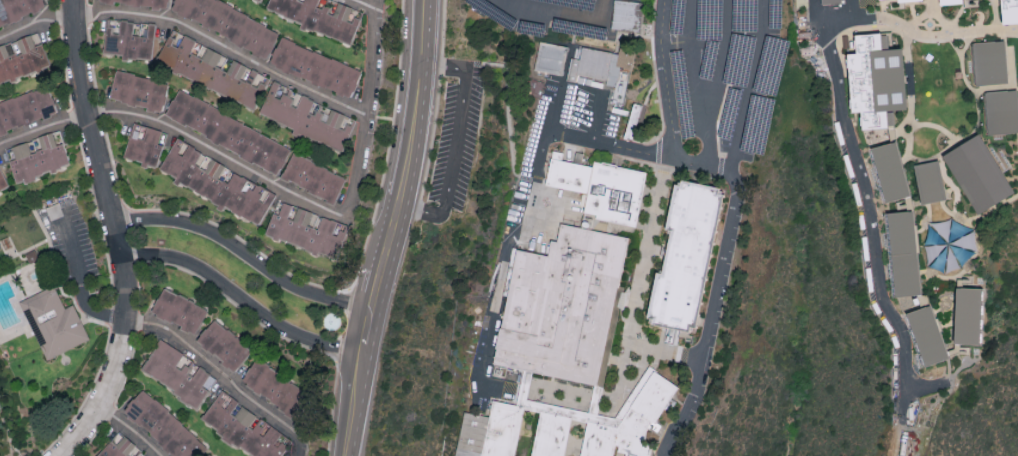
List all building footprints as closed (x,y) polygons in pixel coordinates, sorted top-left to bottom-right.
[(46,6),(43,0),(0,0),(0,26),(46,6)] [(165,10),(167,0),(113,0),(165,10)] [(221,0),(174,0),(170,6),(266,60),(280,33),(221,0)] [(301,21),(300,24),(351,43),(363,8),(340,0),(270,0),(266,8),(301,21)] [(639,30),(641,0),(613,0),(612,28),(639,30)] [(973,22),(971,0),(1006,0),(1007,21),(973,22)] [(1002,23),(1017,22),(1017,0),(1000,0),(1002,23)] [(102,51),(122,54),(121,55),(152,60),(157,24),(119,18),(119,20),(107,18),(102,51)] [(155,62),(254,108),(269,77),(249,67),(231,58),(227,68),(220,65),(225,54),(171,29),(155,62)] [(50,64),(37,30),(0,45),(0,83),(50,64)] [(906,108),(902,46),(888,47),(887,31),(854,33),(855,51),(846,52),(849,111),(860,110),(861,127),(895,126),(894,108),(906,108)] [(362,70),(280,35),(268,64),(350,98),(362,70)] [(569,48),(563,78),(544,74),(534,72),(541,42),(544,43),(569,48)] [(605,52),(618,56),(619,49),(637,53),(633,72),(618,69),(615,84),(605,82),(578,77),(576,83),(568,81),(572,59),(577,59),(581,47),(605,52)] [(977,51),(1017,49),(1017,73),(978,75),(977,51)] [(956,173),(927,174),(925,147),(921,86),(919,54),(945,52),(948,85),(954,146),(956,173)] [(168,80),(114,70),(109,99),(162,109),(168,80)] [(355,116),(271,82),(259,113),(293,127),(292,131),(341,151),(355,116)] [(58,111),(47,84),(0,102),(0,133),(58,111)] [(291,147),(179,88),(165,114),(277,174),(291,147)] [(1017,132),(1017,96),(1017,89),(985,90),(987,133),(1017,132)] [(642,104),(631,102),(625,137),(636,139),(642,104)] [(123,157),(157,166),(167,131),(133,121),(123,157)] [(6,146),(15,181),(70,166),(60,131),(6,146)] [(276,191),(174,139),(160,168),(176,176),(173,180),(224,206),(259,224),(276,191)] [(871,146),(884,201),(909,195),(896,139),(871,146)] [(565,161),(593,167),(593,162),(606,164),(648,172),(639,210),(635,230),(606,223),(582,217),(583,211),(587,194),(546,186),(552,151),(566,154),(565,161)] [(335,201),(346,175),(293,152),(281,178),(335,201)] [(946,198),(938,159),(913,164),(921,203),(946,198)] [(974,164),(1017,160),(1017,196),(977,201),(974,164)] [(9,187),(0,168),(0,191),(9,187)] [(682,179),(720,187),(720,193),(725,194),(722,209),(709,270),(697,328),(691,327),(690,331),(689,333),(681,332),(668,329),(651,326),(652,320),(647,319),(657,273),(663,274),(663,271),(667,254),(672,231),(667,230),(666,230),(667,227),(670,210),(674,185),(682,186),(682,179)] [(888,211),(893,296),(919,294),(914,209),(888,211)] [(628,240),(621,271),(608,332),(607,334),(595,388),(547,377),(494,366),(500,333),(511,272),(515,250),(546,257),(549,258),(561,225),(606,235),(628,240)] [(54,286),(20,301),(47,362),(87,345),(71,309),(65,311),(54,286)] [(208,307),(163,286),(150,312),(195,334),(208,307)] [(980,344),(981,287),(955,286),(953,343),(980,344)] [(906,312),(924,365),(948,357),(930,303),(906,312)] [(195,341),(234,371),(252,348),(213,318),(195,341)] [(211,370),(158,339),(139,371),(198,406),(208,390),(201,386),(211,370)] [(305,391),(257,357),(240,380),(289,414),(305,391)] [(652,454),(652,455),(626,455),(626,454),(626,452),(615,451),(614,454),(614,455),(581,455),(581,454),(587,425),(571,422),(564,454),(564,455),(532,455),(540,417),(523,413),(515,455),(456,455),(464,416),(487,419),(489,419),(493,402),(517,407),(519,398),(547,404),(608,419),(617,421),(634,393),(649,368),(668,382),(679,391),(678,393),(668,407),(655,426),(651,423),(646,435),(645,446),(654,447),(652,454)] [(256,455),(280,455),(292,437),(219,391),(200,421),(256,455)] [(119,430),(95,455),(147,455),(119,430)]
